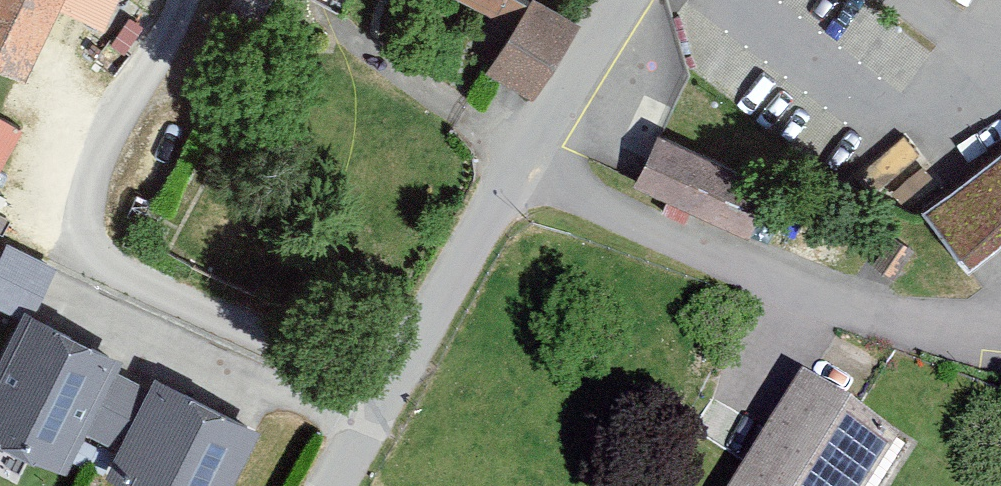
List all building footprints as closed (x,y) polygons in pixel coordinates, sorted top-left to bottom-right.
[(27,82),(59,10),(106,30),(120,0),(0,0),(0,70),(27,82)] [(500,12),(507,0),(476,0),(500,12)] [(538,0),(533,0),(487,74),(534,101),(579,24),(538,0)] [(0,118),(0,173),(23,131),(0,118)] [(773,189),(658,134),(635,187),(751,240),(773,189)] [(923,214),(969,271),(1000,246),(1000,153),(923,214)] [(0,248),(0,293),(37,307),(57,254),(5,235),(0,248)] [(27,312),(0,365),(0,441),(68,473),(87,434),(118,451),(105,479),(119,485),(234,485),(261,432),(156,377),(150,389),(119,374),(123,358),(27,312)] [(801,377),(731,485),(887,485),(912,448),(801,377)]
